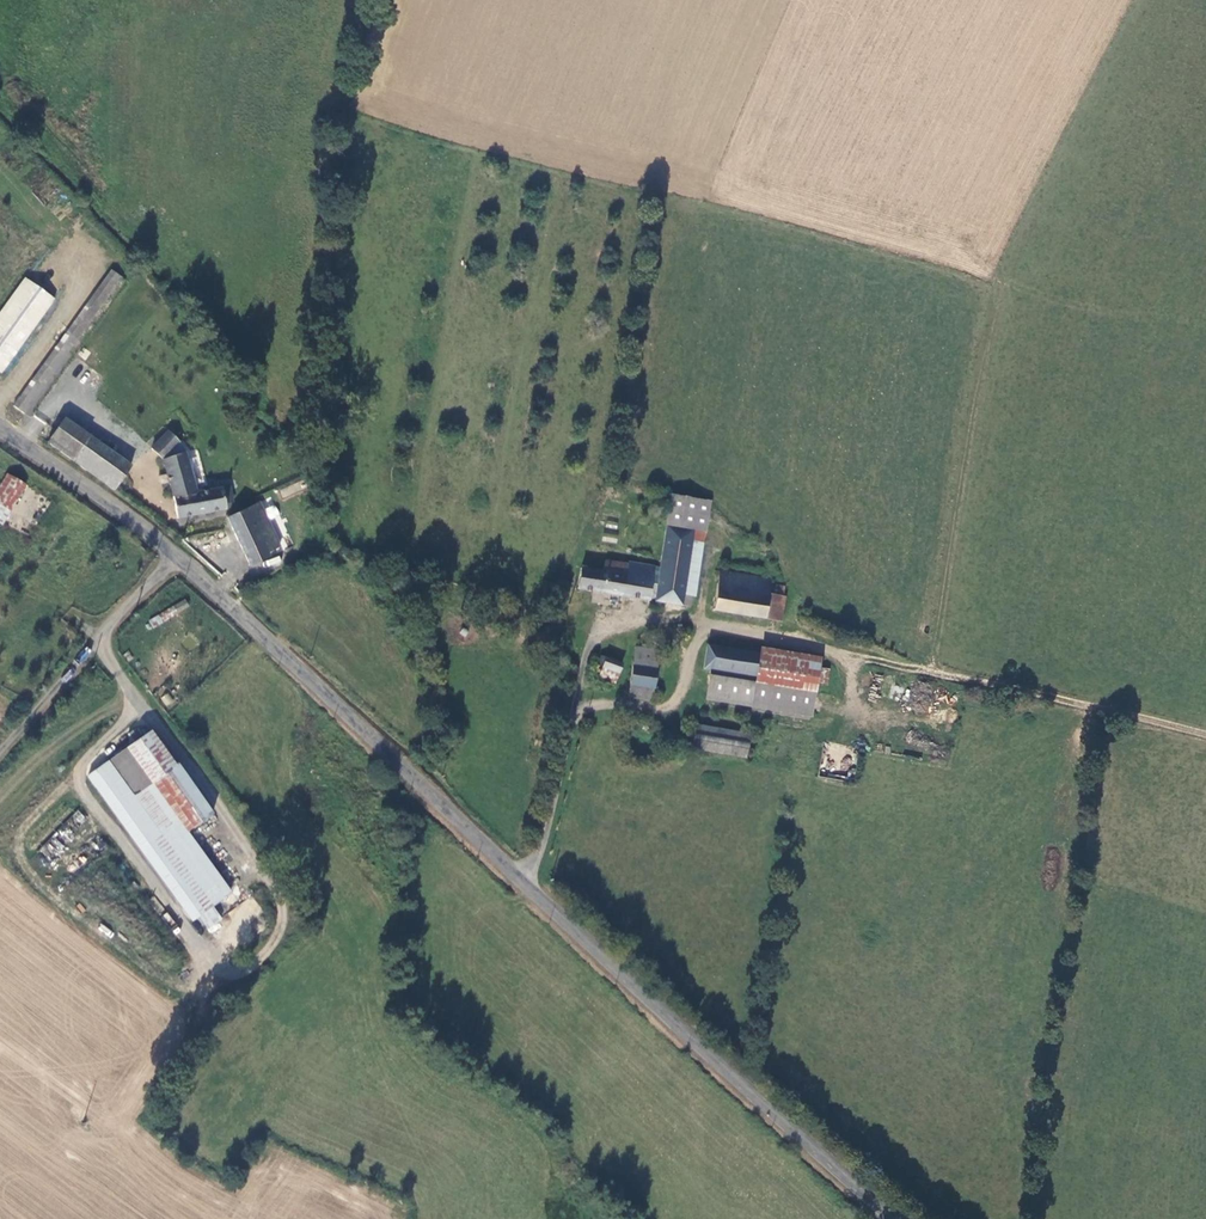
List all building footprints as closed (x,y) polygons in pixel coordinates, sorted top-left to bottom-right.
[(22,414),(126,280),(116,271),(13,406),(22,414)] [(0,316),(0,372),(54,301),(27,280),(0,316)] [(49,441),(71,459),(89,436),(67,419),(49,441)] [(194,454),(165,430),(149,451),(163,462),(194,454)] [(89,436),(71,459),(113,492),(132,468),(89,436)] [(175,519),(225,511),(228,510),(228,506),(235,504),(234,488),(202,491),(194,454),(163,462),(175,519)] [(4,476),(0,483),(0,509),(8,513),(23,488),(4,476)] [(302,480),(278,488),(281,497),(305,489),(302,480)] [(667,521),(706,529),(711,501),(671,493),(667,521)] [(264,552),(279,542),(259,501),(229,515),(229,524),(248,565),(267,559),(264,552)] [(580,566),(576,589),(674,605),(686,607),(688,596),(678,594),(686,546),(690,529),(666,525),(657,567),(604,559),(603,570),(580,566)] [(678,594),(688,596),(689,596),(696,547),(686,546),(678,594)] [(771,578),(719,569),(712,611),(764,620),(768,595),(771,578)] [(764,620),(780,623),(784,598),(768,595),(764,620)] [(170,609),(177,619),(187,614),(183,603),(170,609)] [(170,609),(154,619),(159,630),(177,619),(170,609)] [(754,679),(758,654),(706,645),(701,670),(710,671),(754,679)] [(635,647),(629,686),(653,690),(659,651),(635,647)] [(753,682),(812,692),(818,659),(759,649),(758,654),(754,679),(753,682)] [(597,655),(594,663),(601,665),(600,668),(618,675),(622,664),(597,655)] [(618,675),(600,668),(596,679),(614,686),(618,675)] [(705,699),(809,717),(814,693),(812,692),(753,682),(754,679),(710,671),(705,699)] [(653,690),(629,686),(627,698),(652,701),(653,690)] [(160,697),(166,706),(174,702),(168,692),(160,697)] [(746,759),(750,735),(695,726),(691,749),(746,759)] [(145,736),(89,776),(193,921),(230,894),(232,893),(188,832),(207,819),(171,770),(170,771),(145,736)] [(82,825),(86,816),(76,810),(71,819),(82,825)]
